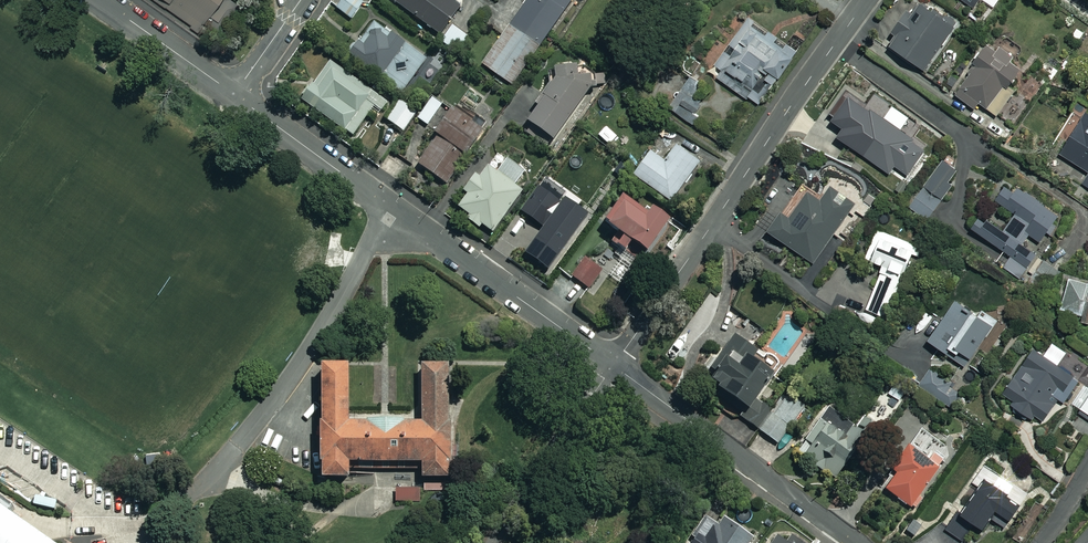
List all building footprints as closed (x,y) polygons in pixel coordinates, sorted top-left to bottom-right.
[(214,42),(243,0),(154,0),(214,42)] [(359,0),(337,0),(333,6),(351,19),(363,3),(359,0)] [(441,35),(460,7),(451,0),(391,0),(441,35)] [(487,22),(504,34),(484,63),(515,84),(572,0),(502,0),(487,22)] [(956,26),(927,5),(916,22),(905,14),(891,33),(896,36),(889,45),(924,70),(956,26)] [(798,54),(751,18),(715,65),(723,71),(719,77),(757,107),(798,54)] [(427,58),(374,21),(349,56),(402,94),(427,58)] [(468,36),(453,26),(442,42),(458,52),(468,36)] [(998,53),(987,46),(954,94),(975,108),(978,102),(998,116),(1014,93),(1010,90),(1030,62),(1004,45),(998,53)] [(387,102),(331,62),(314,85),(311,84),(300,99),(352,136),(374,105),(381,110),(387,102)] [(594,83),(566,63),(535,106),(537,107),(527,122),(553,140),(594,83)] [(701,87),(691,79),(669,107),(688,122),(701,105),(692,98),(701,87)] [(926,149),(850,97),(833,121),(844,129),(838,137),(890,173),(895,166),(908,175),(926,149)] [(442,105),(432,98),(418,119),(428,126),(442,105)] [(416,113),(400,101),(386,120),(403,131),(416,113)] [(487,124),(456,103),(435,134),(438,136),(419,165),(445,182),(465,153),(466,155),(487,124)] [(1087,112),(1060,154),(1087,172),(1087,113),(1087,112)] [(1011,131),(990,118),(985,127),(1005,140),(1011,131)] [(701,160),(678,144),(667,160),(652,150),(636,173),(673,199),(701,160)] [(469,215),(466,218),(480,227),(482,225),(493,232),(522,191),(515,186),(525,172),(507,159),(497,174),(488,167),(479,178),(475,175),(463,191),(467,194),(458,207),(469,215)] [(956,186),(952,183),(960,171),(943,160),(910,209),(931,223),(956,186)] [(848,189),(834,179),(820,199),(809,191),(791,217),(783,211),(769,231),(814,263),(857,204),(844,195),(848,189)] [(1059,216),(1019,187),(1014,194),(1005,188),(997,200),(1016,214),(1004,231),(981,215),(972,228),(1004,251),(997,262),(1012,273),(1021,279),(1037,255),(1022,245),(1029,234),(1040,242),(1059,216)] [(596,218),(566,194),(526,245),(542,258),(535,267),(549,278),(596,218)] [(648,215),(622,197),(604,222),(618,232),(612,241),(625,251),(632,242),(647,252),(668,221),(652,210),(648,215)] [(916,246),(878,231),(867,258),(884,265),(867,310),(887,318),(916,246)] [(585,256),(574,273),(591,283),(601,267),(585,256)] [(1070,279),(1062,307),(1084,314),(1081,325),(1087,327),(1087,284),(1070,279)] [(979,317),(956,301),(929,341),(967,367),(999,321),(983,310),(979,317)] [(748,409),(755,399),(778,367),(776,365),(779,361),(768,354),(766,358),(734,335),(711,367),(717,371),(710,382),(748,409)] [(1035,349),(1003,394),(1014,401),(1010,407),(1015,410),(1013,413),(1024,421),(1027,418),(1031,421),(1035,416),(1043,422),(1059,399),(1064,403),(1072,391),(1067,388),(1075,377),(1035,349)] [(323,366),(323,474),(350,475),(350,468),(350,460),(423,460),(423,468),(423,475),(451,476),(451,455),(451,420),(451,365),(451,363),(421,363),(421,418),(385,418),(350,418),(350,413),(350,366),(323,366)] [(952,384),(932,369),(920,385),(940,400),(952,384)] [(755,399),(748,409),(742,418),(778,444),(802,410),(783,396),(772,411),(755,399)] [(1079,413),(1087,419),(1087,399),(1079,413)] [(863,436),(827,410),(796,453),(832,479),(863,436)] [(921,456),(908,447),(892,470),(896,473),(884,490),(910,508),(943,462),(925,449),(921,456)] [(350,460),(350,468),(423,468),(423,460),(350,460)] [(1022,505),(987,478),(947,530),(963,541),(977,523),(983,528),(992,517),(1005,527),(1022,505)] [(421,487),(396,487),(396,501),(408,501),(421,501),(421,490),(421,487)] [(0,515),(0,542),(40,542),(0,515)] [(758,540),(725,517),(718,527),(706,519),(690,542),(756,542),(758,540)]
